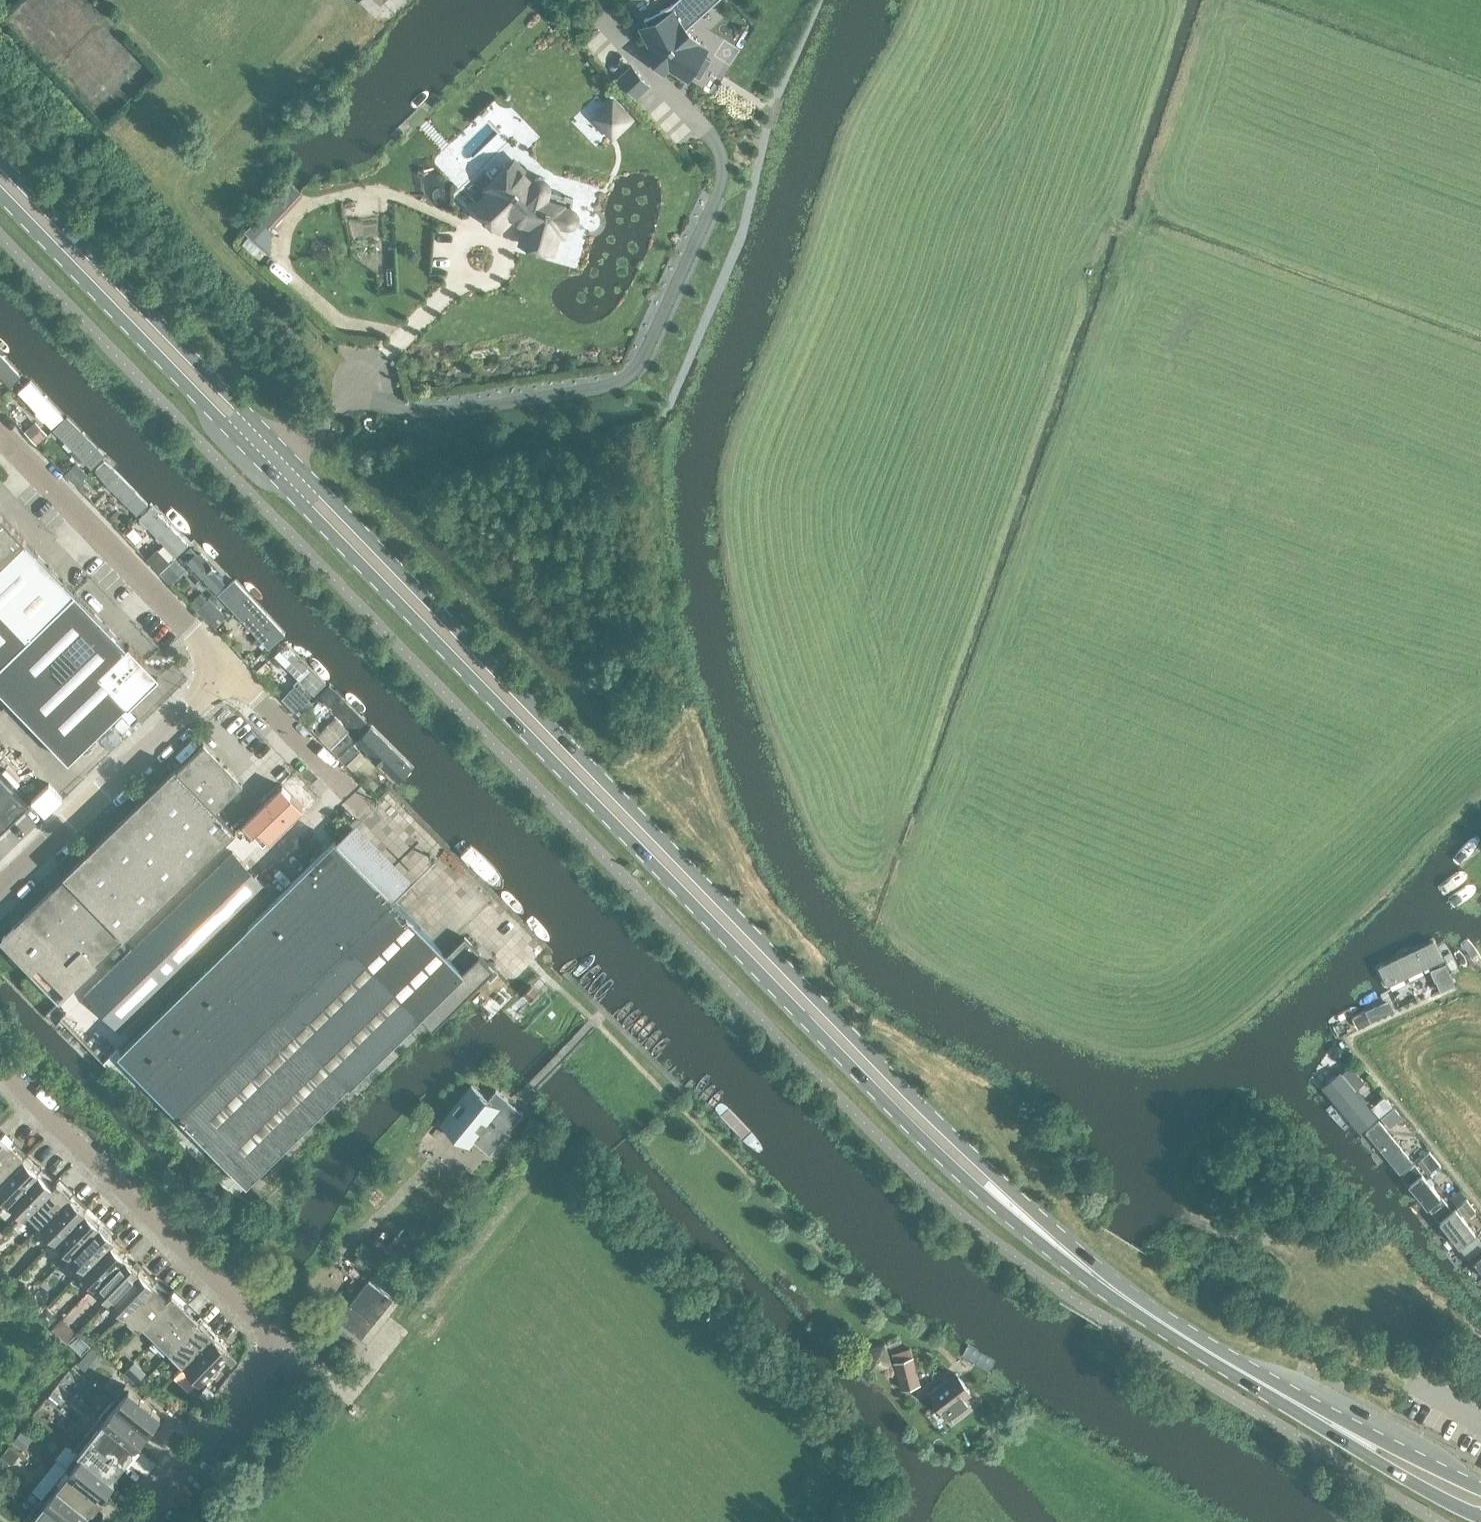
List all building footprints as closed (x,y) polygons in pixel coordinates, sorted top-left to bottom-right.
[(700,77),(711,60),(703,54),(706,48),(696,42),(698,40),(687,28),(702,14),(718,0),(676,0),(671,5),(645,18),(648,25),(643,28),(653,47),(647,52),(664,71),(670,65),(688,77),(691,72),(700,77)] [(620,77),(637,95),(649,84),(632,65),(620,77)] [(613,99),(595,117),(613,136),(632,118),(613,99)] [(282,213),(300,193),(302,191),(300,190),(289,179),(287,181),(285,183),(283,189),(244,230),(271,254),(272,230),(272,228),(267,223),(279,211),(282,213)] [(535,199),(532,202),(522,192),(501,213),(536,249),(552,234),(556,238),(561,241),(567,243),(560,263),(590,272),(596,252),(601,253),(604,245),(606,246),(607,246),(609,245),(611,245),(612,244),(614,243),(615,241),(615,240),(616,238),(616,236),(616,234),(616,233),(615,231),(614,230),(612,228),(611,228),(609,227),(612,219),(606,217),(587,211),(588,210),(588,208),(588,206),(588,204),(587,202),(586,201),(585,199),(583,198),(582,197),(580,197),(578,197),(576,197),(574,198),(573,199),(571,200),(570,201),(552,183),(549,186),(546,187),(543,189),(540,191),(538,193),(537,196),(535,199)] [(6,378),(16,368),(0,353),(0,373),(6,378)] [(19,389),(48,417),(57,407),(29,379),(19,389)] [(54,427),(83,455),(92,445),(64,417),(54,427)] [(25,430),(37,443),(48,433),(36,420),(25,430)] [(95,470),(124,497),(134,487),(105,460),(95,470)] [(88,473),(77,462),(65,473),(76,485),(78,484),(84,478),(88,473)] [(84,478),(78,484),(86,492),(92,486),(84,478)] [(137,518),(165,545),(175,535),(146,508),(137,518)] [(26,540),(0,513),(0,514),(0,566),(26,540)] [(26,540),(0,566),(0,608),(4,612),(51,566),(26,540)] [(162,564),(165,567),(173,559),(170,556),(172,555),(165,548),(160,543),(150,553),(161,565),(162,564)] [(176,555),(206,582),(215,572),(186,545),(176,555)] [(4,612),(29,638),(76,592),(51,566),(4,612)] [(218,593),(246,622),(256,612),(228,584),(218,593)] [(0,666),(0,689),(70,761),(127,705),(129,707),(161,676),(129,644),(128,645),(76,592),(29,638),(0,666)] [(201,592),(192,601),(198,608),(207,599),(201,592)] [(198,608),(197,608),(212,623),(224,612),(213,600),(217,597),(214,593),(207,599),(198,608)] [(29,638),(4,612),(0,608),(0,666),(29,638)] [(274,655),(303,683),(313,673),(284,645),(274,655)] [(319,693),(348,721),(357,711),(329,683),(319,693)] [(283,697),(300,715),(314,702),(296,684),(283,697)] [(359,739),(387,767),(397,757),(369,729),(359,739)] [(348,732),(332,747),(340,755),(353,742),(356,740),(348,732)] [(361,750),(353,742),(340,755),(348,763),(361,750)] [(65,872),(67,874),(125,935),(126,935),(236,829),(217,809),(243,784),(204,743),(178,769),(175,766),(65,872)] [(6,825),(29,803),(0,773),(0,819),(6,825)] [(259,828),(269,839),(304,806),(283,784),(243,822),(254,833),(259,828)] [(335,838),(122,1050),(250,1180),(420,1012),(434,1026),(495,966),(465,936),(448,953),(335,838)] [(86,992),(122,1029),(269,886),(233,850),(86,992)] [(67,874),(25,915),(3,936),(62,996),(98,961),(125,935),(67,874)] [(1414,957),(1378,973),(1383,986),(1420,969),(1414,957)] [(1456,984),(1447,962),(1431,969),(1436,980),(1437,979),(1441,990),(1456,984)] [(499,973),(495,969),(488,976),(492,980),(499,973)] [(524,989),(531,997),(539,990),(532,982),(524,989)] [(1359,1024),(1396,1007),(1391,995),(1353,1012),(1359,1024)] [(442,1122),(470,1144),(474,1140),(490,1153),(524,1111),(497,1089),(489,1098),(472,1084),(442,1122)] [(1344,1096),(1370,1127),(1380,1118),(1354,1087),(1344,1096)] [(1390,1124),(1404,1112),(1396,1102),(1382,1113),(1390,1124)] [(13,1138),(0,1125),(0,1151),(13,1138)] [(1380,1138),(1407,1168),(1417,1159),(1391,1129),(1380,1138)] [(28,1152),(13,1138),(0,1151),(0,1181),(28,1152)] [(1430,1151),(1422,1158),(1432,1170),(1440,1164),(1430,1151)] [(8,1201),(42,1166),(28,1152),(0,1181),(0,1193),(8,1201)] [(25,1211),(60,1176),(59,1175),(55,1179),(42,1166),(8,1201),(22,1214),(25,1211)] [(25,1211),(40,1226),(74,1190),(60,1176),(25,1211)] [(1416,1187),(1441,1218),(1452,1209),(1427,1178),(1416,1187)] [(40,1226),(54,1239),(88,1204),(74,1190),(40,1226)] [(1467,1199),(1458,1206),(1467,1217),(1476,1210),(1467,1199)] [(54,1239),(69,1254),(103,1218),(88,1204),(54,1239)] [(1475,1255),(1480,1250),(1480,1240),(1461,1215),(1450,1224),(1475,1255)] [(78,1271),(79,1272),(113,1235),(116,1231),(103,1218),(69,1254),(82,1267),(78,1271)] [(79,1272),(93,1285),(128,1250),(113,1235),(79,1272)] [(93,1285),(108,1300),(143,1264),(128,1250),(93,1285)] [(372,1274),(378,1267),(359,1252),(353,1259),(372,1274)] [(108,1300),(122,1314),(157,1278),(143,1264),(108,1300)] [(373,1275),(391,1290),(397,1282),(379,1267),(373,1275)] [(139,1323),(140,1324),(174,1289),(173,1287),(170,1291),(157,1278),(122,1314),(135,1327),(139,1323)] [(336,1317),(360,1336),(391,1297),(367,1278),(336,1317)] [(140,1324),(154,1338),(188,1302),(174,1289),(140,1324)] [(154,1338),(169,1352),(204,1317),(188,1302),(154,1338)] [(169,1352),(183,1366),(217,1330),(204,1317),(169,1352)] [(217,1330),(183,1366),(196,1379),(231,1344),(217,1330)] [(866,1344),(870,1367),(893,1363),(889,1340),(866,1344)] [(896,1361),(903,1388),(921,1383),(914,1356),(896,1361)] [(929,1392),(951,1420),(971,1404),(963,1393),(969,1388),(955,1371),(929,1392)] [(125,1383),(112,1399),(150,1430),(162,1414),(125,1383)] [(112,1399),(99,1414),(137,1445),(150,1430),(112,1399)] [(99,1414),(87,1430),(124,1461),(137,1445),(99,1414)] [(74,1446),(78,1449),(112,1476),(124,1461),(87,1430),(74,1446)] [(78,1449),(66,1464),(104,1495),(116,1480),(112,1476),(78,1449)] [(66,1464),(53,1480),(91,1511),(104,1495),(66,1464)] [(40,1496),(73,1521),(82,1521),(91,1511),(53,1480),(40,1496)] [(40,1496),(28,1511),(25,1508),(17,1518),(22,1521),(73,1521),(40,1496)]
